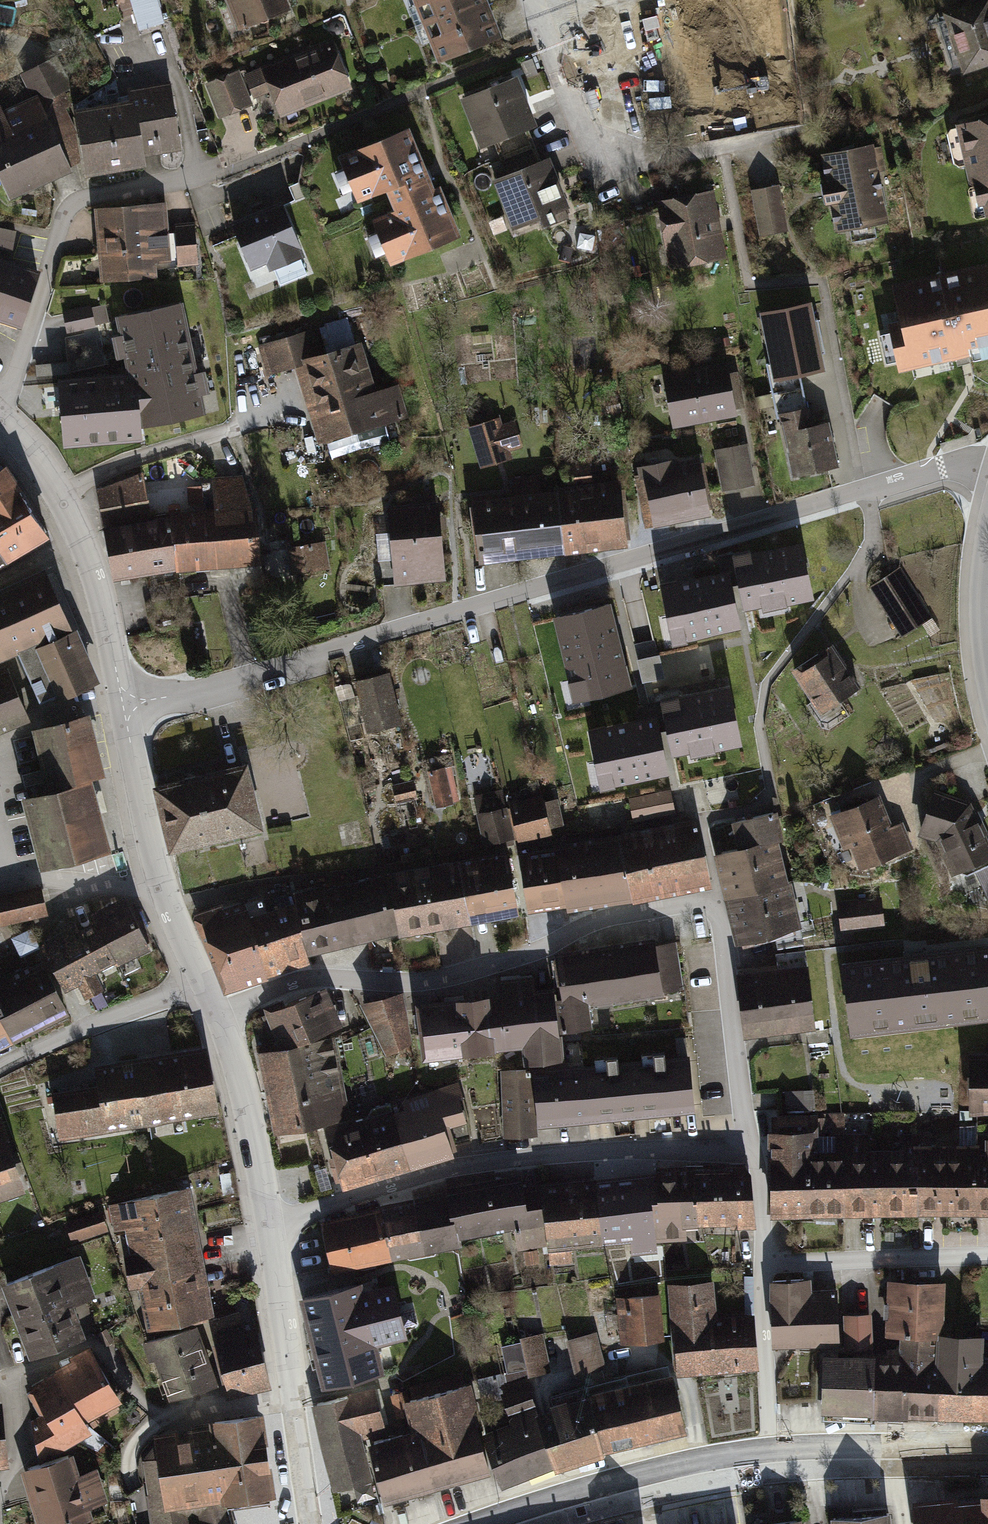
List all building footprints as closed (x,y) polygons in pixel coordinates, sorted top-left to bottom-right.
[(143,31),(169,23),(162,0),(133,0),(143,31)] [(243,29),(296,8),(292,0),(231,0),(243,29)] [(448,60),(499,39),(483,0),(423,0),(448,60)] [(947,10),(963,63),(987,56),(987,6),(986,0),(982,0),(947,10)] [(335,34),(221,76),(234,109),(278,93),(285,111),(354,85),(335,34)] [(70,89),(56,61),(24,77),(36,100),(38,104),(65,91),(70,89)] [(459,92),(476,141),(537,120),(520,71),(459,92)] [(78,116),(89,173),(144,163),(142,154),(180,147),(169,87),(132,93),(134,106),(78,116)] [(10,192),(77,160),(71,127),(61,107),(70,103),(65,91),(38,104),(36,100),(3,115),(0,110),(0,171),(10,192)] [(959,120),(978,207),(987,205),(987,113),(959,120)] [(413,126),(341,154),(360,203),(389,191),(397,210),(373,219),(392,266),(463,238),(443,187),(438,189),(413,126)] [(870,146),(825,155),(838,224),(883,216),(870,146)] [(562,205),(546,154),(499,169),(514,219),(562,205)] [(777,187),(754,191),(761,231),(784,226),(777,187)] [(707,193),(660,201),(670,259),(717,251),(707,193)] [(101,209),(107,279),(150,276),(149,263),(193,260),(191,232),(164,235),(161,205),(101,209)] [(284,207),(234,227),(252,274),(269,267),(272,272),(304,259),(284,207)] [(0,229),(0,246),(10,248),(14,232),(0,229)] [(20,324),(37,273),(0,261),(0,318),(20,324)] [(900,284),(916,355),(987,339),(987,264),(900,284)] [(808,298),(764,307),(777,373),(821,365),(808,298)] [(66,441),(127,437),(125,420),(142,418),(143,424),(202,411),(178,305),(120,319),(134,382),(63,387),(66,441)] [(70,310),(76,332),(99,327),(94,305),(70,310)] [(315,322),(256,337),(265,373),(304,364),(322,436),(393,418),(384,384),(368,388),(356,339),(322,347),(315,322)] [(735,358),(666,371),(676,426),(745,413),(735,358)] [(502,416),(468,425),(480,468),(512,460),(509,451),(523,447),(517,423),(504,426),(502,416)] [(829,420),(790,427),(796,465),(836,458),(829,420)] [(745,447),(717,452),(723,485),(751,480),(745,447)] [(645,470),(654,521),(707,511),(697,460),(645,470)] [(5,465),(0,468),(0,495),(28,541),(45,531),(5,465)] [(141,473),(99,489),(104,517),(148,509),(141,473)] [(172,517),(106,529),(114,575),(174,564),(256,558),(253,520),(241,476),(214,478),(216,508),(171,511),(172,517)] [(485,555),(620,539),(614,487),(538,496),(536,480),(517,482),(519,500),(479,505),(485,555)] [(0,495),(0,546),(5,554),(28,541),(0,495)] [(437,506),(392,510),(398,579),(443,575),(437,506)] [(324,533),(291,536),(295,576),(328,573),(324,533)] [(725,573),(662,588),(674,639),(736,625),(731,603),(750,599),(753,611),(818,596),(806,548),(743,563),(748,582),(728,587),(725,573)] [(899,567),(871,584),(901,633),(928,617),(899,567)] [(0,590),(0,655),(17,647),(42,702),(93,679),(44,570),(0,590)] [(565,617),(585,691),(630,679),(610,605),(565,617)] [(830,644),(792,668),(820,712),(858,688),(830,644)] [(22,716),(0,668),(0,727),(22,716)] [(385,674),(356,680),(367,726),(396,720),(385,674)] [(646,722),(588,733),(599,786),(665,773),(660,750),(672,748),(673,753),(750,738),(741,690),(662,705),(666,723),(647,727),(646,722)] [(51,785),(26,791),(44,863),(104,848),(91,796),(85,775),(84,768),(99,764),(87,718),(38,731),(38,734),(51,785)] [(239,764),(153,783),(166,841),(252,822),(239,764)] [(442,766),(428,769),(435,803),(450,799),(442,766)] [(409,781),(393,785),(396,797),(412,793),(409,781)] [(478,810),(506,805),(504,789),(475,794),(478,810)] [(635,821),(678,814),(674,789),(631,796),(635,821)] [(937,791),(922,829),(941,836),(954,869),(987,854),(987,844),(969,802),(937,791)] [(519,844),(553,837),(544,795),(510,803),(519,844)] [(877,795),(831,812),(853,866),(908,844),(899,821),(889,825),(877,795)] [(773,811),(733,822),(739,844),(711,851),(721,891),(783,875),(773,835),(779,834),(773,811)] [(486,849),(502,846),(495,812),(478,815),(486,849)] [(694,820),(616,834),(630,896),(707,882),(694,820)] [(616,834),(551,845),(560,898),(625,888),(616,834)] [(551,845),(518,851),(525,903),(560,898),(551,845)] [(503,850),(454,859),(464,915),(513,905),(503,850)] [(454,859),(387,871),(397,927),(464,915),(454,859)] [(384,872),(338,881),(350,939),(396,930),(384,872)] [(785,875),(721,891),(733,938),(797,922),(785,875)] [(338,881),(292,890),(304,949),(350,939),(338,881)] [(0,894),(0,919),(44,909),(39,885),(0,894)] [(122,893),(91,909),(94,917),(114,956),(117,960),(148,944),(122,893)] [(879,897),(839,901),(841,924),(882,920),(879,897)] [(232,899),(197,912),(214,956),(249,944),(232,899)] [(243,900),(234,903),(249,944),(259,974),(261,981),(309,964),(288,901),(247,914),(243,900)] [(71,916),(38,933),(64,984),(78,977),(86,991),(100,983),(92,968),(114,956),(94,917),(77,926),(71,916)] [(15,938),(24,958),(42,949),(33,930),(15,938)] [(977,939),(946,941),(949,975),(980,972),(977,939)] [(677,990),(670,940),(580,951),(587,1014),(608,1012),(607,999),(677,990)] [(908,941),(870,946),(873,968),(911,963),(908,941)] [(259,974),(249,944),(214,956),(225,986),(259,974)] [(587,1014),(580,951),(553,954),(561,1025),(588,1022),(587,1014)] [(7,1031),(12,1039),(69,1011),(43,958),(5,976),(0,965),(0,1017),(7,1031)] [(800,966),(740,971),(744,1024),(804,1019),(800,966)] [(939,969),(895,975),(901,1016),(944,1011),(939,969)] [(498,993),(486,994),(491,1043),(521,1041),(523,1061),(561,1057),(554,986),(530,989),(529,978),(497,981),(498,993)] [(332,1024),(319,988),(264,1008),(277,1045),(332,1024)] [(399,992),(362,1001),(388,1051),(408,1041),(399,992)] [(486,994),(416,1003),(422,1051),(491,1043),(486,994)] [(329,1036),(257,1048),(263,1082),(334,1070),(329,1036)] [(202,1046),(96,1064),(106,1126),(212,1108),(202,1046)] [(968,1051),(969,1107),(987,1107),(987,1051),(968,1051)] [(686,1055),(583,1065),(588,1114),(691,1104),(686,1055)] [(583,1065),(530,1070),(535,1119),(588,1114),(583,1065)] [(334,1070),(263,1082),(269,1122),(341,1111),(334,1070)] [(530,1070),(501,1072),(503,1132),(533,1130),(530,1070)] [(98,1079),(51,1087),(59,1135),(106,1126),(98,1079)] [(407,1106),(391,1110),(405,1163),(451,1152),(443,1123),(460,1118),(452,1087),(405,1099),(407,1106)] [(808,1090),(785,1092),(787,1109),(810,1107),(808,1090)] [(391,1110),(326,1127),(340,1181),(405,1163),(391,1110)] [(23,1188),(0,1114),(0,1195),(23,1188)] [(815,1116),(774,1115),(773,1161),(815,1162),(814,1146),(815,1116)] [(915,1145),(869,1146),(870,1211),(916,1211),(915,1145)] [(977,1145),(915,1145),(916,1211),(976,1210),(977,1145)] [(977,1145),(976,1210),(987,1210),(987,1145),(977,1145)] [(869,1146),(814,1146),(814,1210),(870,1211),(869,1146)] [(815,1162),(773,1161),(771,1209),(814,1210),(815,1162)] [(746,1164),(690,1168),(694,1221),(730,1219),(730,1223),(750,1222),(746,1164)] [(690,1168),(646,1172),(651,1237),(679,1235),(678,1221),(694,1221),(690,1168)] [(646,1172),(593,1178),(600,1239),(630,1235),(631,1249),(654,1246),(651,1237),(646,1172)] [(443,1189),(444,1192),(453,1231),(514,1221),(520,1248),(544,1244),(538,1183),(538,1181),(519,1185),(517,1175),(443,1189)] [(593,1178),(538,1183),(544,1244),(600,1239),(593,1178)] [(132,1221),(134,1233),(186,1221),(179,1190),(114,1204),(119,1223),(132,1221)] [(444,1192),(412,1199),(422,1244),(454,1237),(453,1231),(444,1192)] [(412,1199),(377,1207),(387,1252),(422,1244),(412,1199)] [(377,1207),(319,1220),(329,1265),(387,1252),(377,1207)] [(98,1212),(68,1222),(73,1237),(103,1227),(98,1212)] [(197,1270),(186,1221),(134,1233),(145,1280),(197,1270)] [(0,1275),(0,1277),(25,1354),(78,1337),(68,1306),(94,1298),(79,1250),(0,1275)] [(145,1280),(154,1323),(205,1312),(197,1270),(145,1280)] [(941,1278),(888,1276),(886,1330),(899,1331),(898,1351),(937,1351),(938,1330),(941,1278)] [(771,1279),(773,1342),(836,1341),(835,1289),(808,1290),(808,1278),(771,1279)] [(670,1284),(675,1369),(750,1364),(747,1317),(711,1319),(709,1281),(670,1284)] [(361,1282),(305,1296),(325,1381),(378,1368),(371,1337),(403,1329),(392,1283),(363,1290),(361,1282)] [(655,1296),(620,1299),(623,1336),(658,1333),(655,1296)] [(868,1313),(843,1313),(843,1343),(868,1342),(868,1313)] [(237,1314),(212,1320),(229,1390),(267,1381),(254,1328),(241,1331),(237,1314)] [(191,1324),(145,1340),(150,1354),(156,1351),(172,1397),(211,1384),(191,1324)] [(938,1330),(936,1416),(987,1417),(987,1357),(981,1357),(982,1331),(938,1330)] [(591,1333),(569,1339),(577,1370),(599,1364),(591,1333)] [(541,1336),(522,1340),(529,1370),(547,1365),(541,1336)] [(89,1350),(55,1369),(82,1417),(116,1397),(89,1350)] [(869,1350),(822,1351),(821,1406),(868,1408),(869,1350)] [(898,1351),(869,1350),(869,1415),(936,1416),(937,1351),(898,1351)] [(29,1416),(35,1447),(55,1443),(88,1425),(82,1417),(55,1369),(27,1386),(40,1409),(29,1416)] [(603,1448),(682,1427),(668,1372),(589,1393),(603,1446),(603,1448)] [(526,1382),(502,1390),(513,1420),(481,1431),(499,1482),(555,1463),(537,1411),(526,1382)] [(371,1444),(384,1493),(483,1466),(464,1386),(405,1403),(414,1432),(371,1444)] [(373,1390),(316,1405),(337,1485),(373,1476),(363,1436),(384,1430),(373,1390)] [(603,1446),(589,1393),(537,1411),(555,1463),(603,1446)] [(257,1413),(159,1432),(162,1451),(146,1455),(157,1523),(230,1523),(226,1503),(266,1497),(257,1413)] [(24,1469),(42,1523),(66,1523),(110,1510),(96,1467),(74,1474),(68,1455),(24,1469)] [(917,1498),(919,1523),(987,1523),(987,1492),(917,1498)] [(837,1513),(838,1523),(886,1523),(885,1509),(837,1513)]
